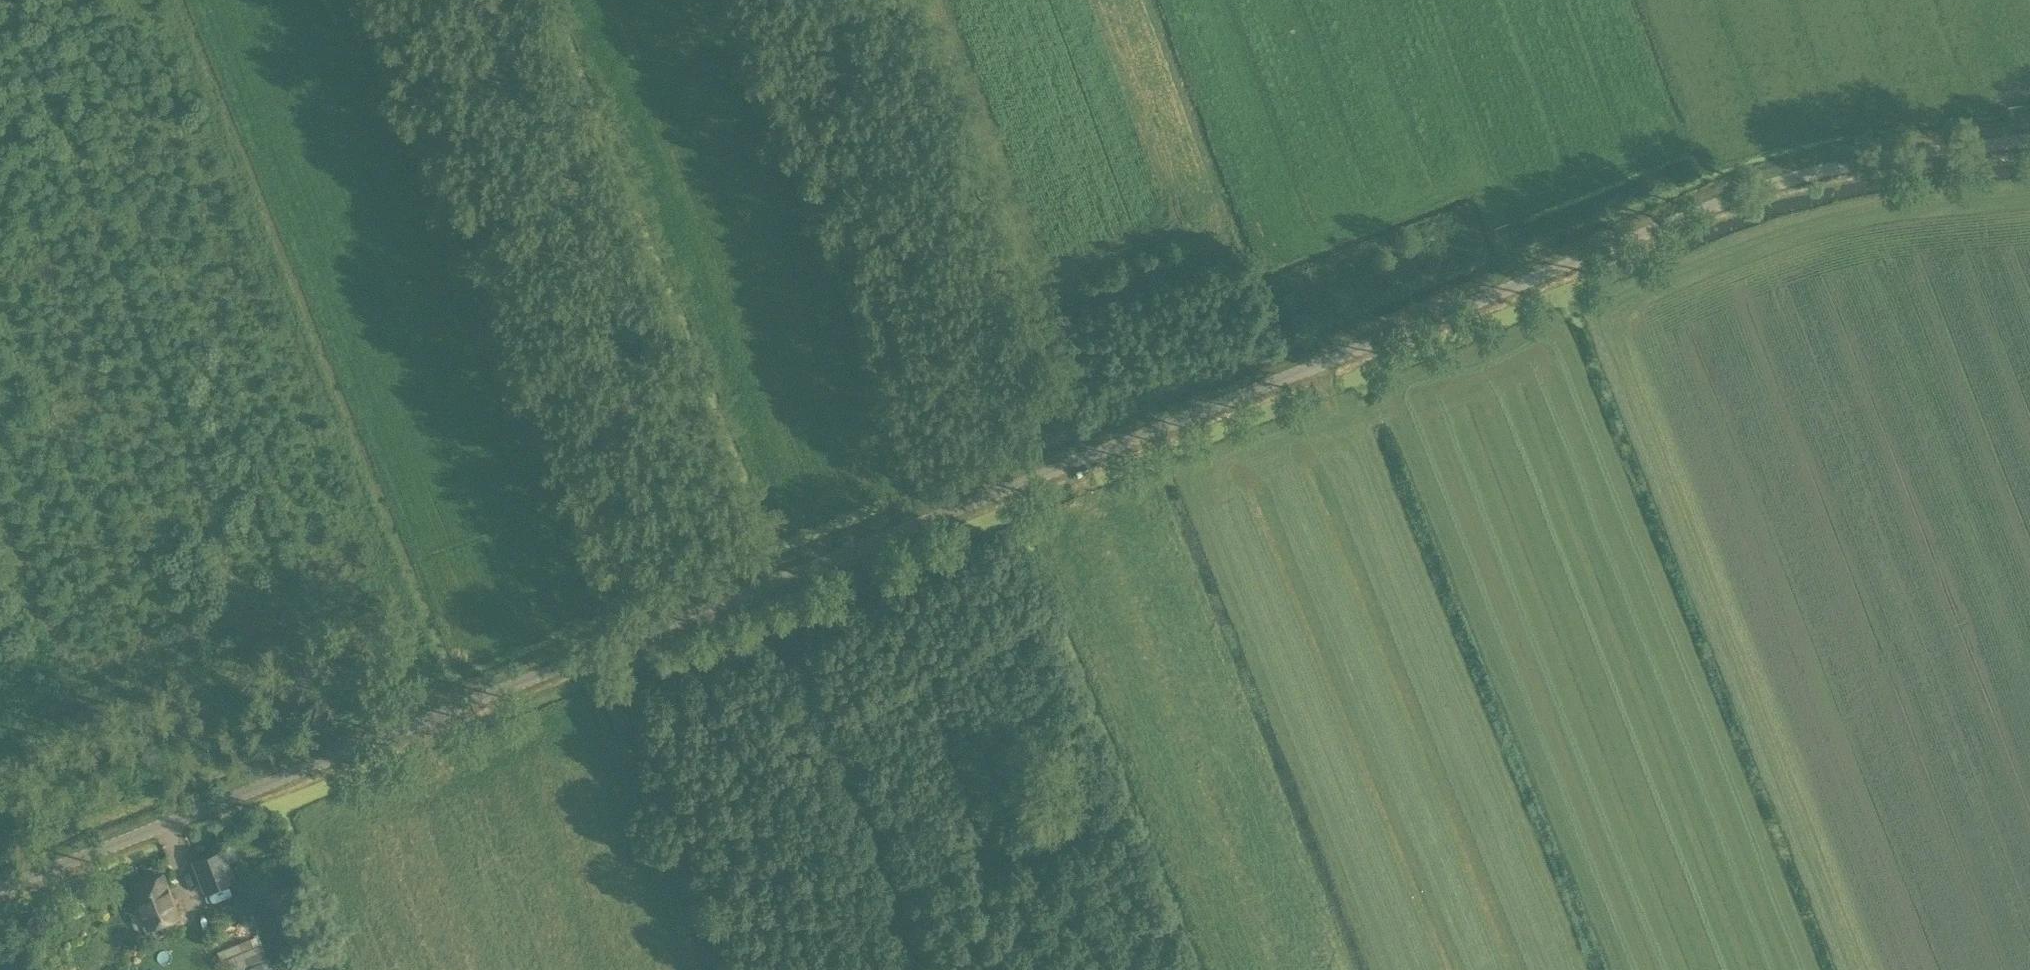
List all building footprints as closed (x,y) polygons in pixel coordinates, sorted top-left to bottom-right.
[(192,860),(204,891),(236,878),(224,847),(192,860)] [(149,929),(174,919),(159,879),(133,889),(149,929)] [(267,957),(261,943),(220,959),(225,969),(235,969),(267,957)] [(245,969),(275,969),(273,965),(264,968),(262,962),(244,968),(245,969)]
